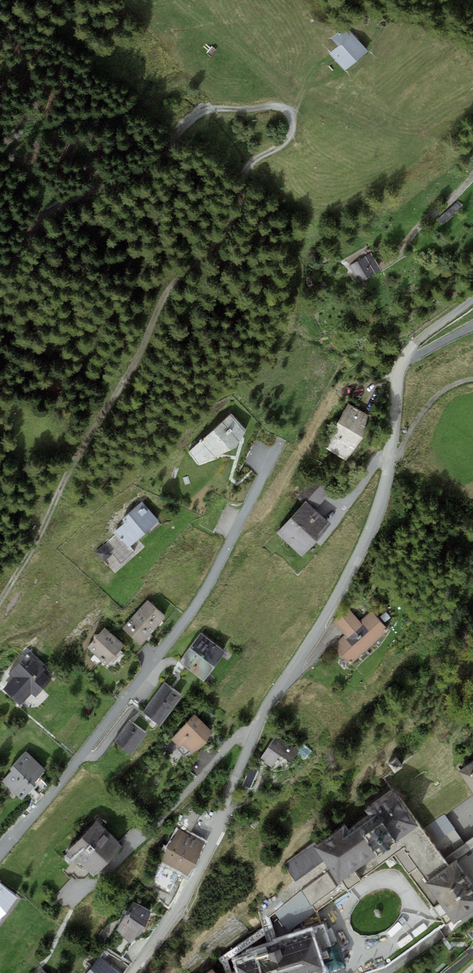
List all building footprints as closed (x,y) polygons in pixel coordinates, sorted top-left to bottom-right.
[(345,71),(368,51),(346,26),(331,38),(338,46),(329,53),(345,71)] [(371,253),(349,265),(359,282),(380,270),(371,253)] [(348,404),(325,448),(346,459),(362,438),(369,415),(348,404)] [(231,413),(189,451),(198,464),(236,447),(245,431),(231,413)] [(303,503),(277,533),(301,555),(330,524),(313,509),(328,493),(312,479),(296,497),(303,503)] [(115,531),(128,547),(158,520),(142,501),(122,519),(125,522),(115,531)] [(104,561),(112,554),(103,545),(95,552),(104,561)] [(147,601),(123,628),(141,644),(165,617),(147,601)] [(349,608),(341,615),(369,646),(388,630),(371,611),(360,620),(349,608)] [(350,664),(369,646),(341,615),(333,622),(344,635),(333,645),(350,664)] [(105,628),(87,648),(106,665),(124,645),(105,628)] [(179,661),(203,680),(226,651),(201,632),(179,661)] [(35,697),(52,679),(27,655),(8,675),(13,680),(4,689),(19,704),(31,693),(35,697)] [(165,683),(143,711),(161,725),(183,696),(165,683)] [(195,714),(172,739),(189,755),(207,743),(212,731),(195,714)] [(130,722),(115,742),(132,755),(147,734),(130,722)] [(298,750),(276,735),(260,758),(271,766),(279,755),(290,762),(298,750)] [(11,772),(2,782),(22,800),(36,784),(35,783),(47,770),(26,751),(9,770),(11,772)] [(396,758),(388,764),(394,772),(402,766),(396,758)] [(472,791),(472,761),(459,771),(472,791)] [(250,789),(258,770),(250,766),(242,785),(250,789)] [(393,853),(425,830),(394,788),(366,808),(370,814),(349,829),(345,824),(315,846),(313,843),(283,865),(295,881),(323,860),(330,870),(302,891),(312,904),(341,882),(346,888),(393,853)] [(67,850),(93,876),(122,846),(96,821),(67,850)] [(162,862),(186,875),(196,864),(204,843),(179,829),(167,847),(162,862)] [(393,853),(440,917),(447,912),(455,923),(472,909),(472,883),(456,860),(450,864),(444,857),(425,830),(393,853)] [(444,857),(450,864),(456,860),(472,883),(472,835),(444,857)] [(17,897),(0,882),(0,916),(17,897)] [(133,903),(117,929),(129,941),(145,928),(150,912),(133,903)] [(341,965),(330,930),(324,932),(322,927),(278,941),(279,944),(256,951),(257,954),(235,961),(239,972),(319,972),(341,965)] [(86,972),(120,972),(100,956),(86,972)]
